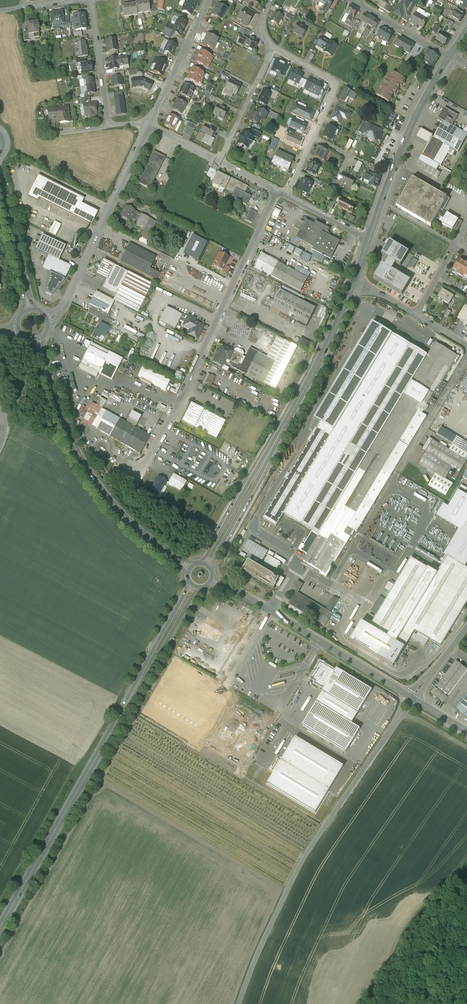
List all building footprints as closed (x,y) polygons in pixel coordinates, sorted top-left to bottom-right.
[(256,0),(245,0),(244,2),(247,3),(247,4),(255,8),(259,2),(256,0)] [(331,0),(321,0),(320,2),(319,3),(324,6),(321,11),(320,11),(325,14),(328,9),(329,9),(333,1),(331,0)] [(413,0),(402,0),(400,4),(400,3),(394,13),(398,16),(399,15),(402,17),(401,18),(404,12),(408,15),(415,1),(413,0)] [(457,0),(458,1),(464,4),(463,7),(465,8),(466,10),(466,9),(466,0),(458,0),(457,0)] [(141,2),(143,12),(149,11),(150,11),(149,6),(148,1),(141,2)] [(143,12),(141,2),(135,3),(135,4),(137,13),(143,12)] [(394,8),(385,2),(381,8),(390,13),(394,8)] [(129,5),(130,15),(137,14),(137,13),(135,4),(129,5)] [(194,8),(185,4),(182,11),(190,15),(194,8)] [(227,9),(218,4),(211,14),(220,20),(221,19),(220,19),(226,9),(227,9)] [(130,15),(129,5),(122,6),(122,7),(123,14),(124,16),(130,15)] [(358,10),(350,5),(346,13),(349,15),(353,18),(354,18),(358,10)] [(432,5),(430,10),(441,15),(443,9),(432,5)] [(254,15),(243,9),(238,18),(243,21),(248,24),(254,15)] [(419,10),(416,15),(415,14),(414,16),(410,23),(414,26),(415,24),(423,29),(422,28),(423,27),(423,26),(427,20),(425,19),(427,14),(419,10)] [(456,10),(452,17),(459,22),(464,15),(456,10)] [(62,13),(56,13),(56,14),(53,14),(52,14),(50,14),(52,25),(53,25),(53,27),(60,26),(60,24),(62,24),(63,24),(62,17),(62,13)] [(283,17),(275,13),(273,17),(273,18),(271,21),(270,21),(278,25),(282,17),(283,17)] [(372,18),(365,14),(361,21),(363,23),(368,25),(372,18)] [(79,15),(73,16),(74,24),(85,22),(84,15),(79,15)] [(353,18),(349,15),(344,23),(352,28),(353,27),(356,21),(353,19),(353,18)] [(182,19),(176,16),(175,17),(174,17),(170,26),(168,30),(172,32),(172,33),(180,36),(187,23),(181,20),(182,19)] [(379,22),(372,18),(368,25),(370,27),(375,30),(379,22)] [(454,24),(448,20),(444,27),(450,31),(454,24)] [(37,22),(31,23),(30,23),(29,23),(28,24),(27,24),(29,35),(24,35),(24,41),(29,40),(29,35),(34,34),(34,39),(39,38),(38,30),(39,30),(38,26),(37,22)] [(85,22),(74,24),(75,31),(86,29),(85,22)] [(363,23),(357,32),(362,35),(363,34),(364,33),(368,25),(363,23)] [(307,29),(297,24),(293,32),(302,37),(307,29)] [(167,25),(163,35),(170,38),(172,33),(172,32),(168,30),(170,26),(167,25)] [(436,34),(439,28),(435,25),(431,32),(436,34)] [(382,40),(388,30),(383,27),(381,30),(379,34),(377,36),(379,37),(379,38),(382,40)] [(388,30),(382,40),(385,42),(386,41),(388,42),(389,40),(392,36),(393,34),(388,30)] [(449,38),(440,32),(439,34),(438,34),(436,37),(437,37),(436,40),(445,45),(449,38)] [(211,36),(207,35),(203,43),(204,43),(203,45),(202,45),(213,50),(215,47),(214,46),(216,42),(217,43),(218,39),(211,36)] [(258,42),(249,37),(248,39),(241,36),(238,43),(244,46),(245,45),(253,50),(258,42)] [(414,45),(400,37),(395,46),(409,54),(414,45)] [(329,43),(320,38),(316,45),(316,46),(316,45),(320,47),(325,50),(324,52),(331,56),(337,47),(329,42),(329,43)] [(116,40),(106,41),(107,52),(108,52),(116,51),(117,51),(117,46),(115,46),(114,40),(116,40)] [(161,50),(164,51),(168,42),(164,40),(160,50),(161,50)] [(85,41),(79,42),(79,43),(74,44),(76,56),(82,55),(82,57),(87,56),(87,51),(87,50),(87,49),(87,48),(86,48),(85,48),(85,46),(86,46),(85,41)] [(176,46),(168,42),(164,51),(164,52),(168,54),(171,55),(172,55),(171,55),(173,50),(174,51),(176,46)] [(426,49),(423,55),(420,60),(423,62),(430,51),(426,49)] [(204,53),(200,51),(198,56),(199,56),(198,58),(197,58),(194,62),(198,64),(205,68),(206,66),(208,67),(212,59),(210,58),(211,57),(204,53)] [(423,62),(431,67),(438,56),(430,51),(423,62)] [(159,53),(156,59),(155,59),(153,64),(157,66),(154,72),(153,72),(162,76),(162,75),(164,69),(165,70),(165,69),(167,64),(164,63),(167,57),(159,53)] [(117,58),(108,59),(110,71),(123,69),(122,66),(128,66),(127,56),(126,56),(119,57),(117,57),(117,58)] [(277,74),(282,63),(276,60),(272,68),(271,71),(277,74)] [(85,63),(81,64),(81,66),(82,73),(92,72),(91,63),(85,63)] [(285,74),(288,66),(282,63),(277,74),(283,77),(285,74)] [(195,70),(192,68),(190,73),(191,73),(190,75),(189,75),(187,79),(197,85),(198,83),(200,84),(204,77),(202,75),(203,74),(195,70)] [(293,70),(289,80),(297,84),(298,84),(301,78),(302,75),(299,73),(300,73),(296,71),(296,72),(293,70)] [(230,75),(222,71),(220,75),(228,79),(230,75)] [(385,84),(398,90),(400,86),(401,87),(405,80),(392,73),(389,79),(388,79),(385,84)] [(115,78),(112,78),(112,85),(112,87),(122,86),(121,77),(115,78)] [(93,78),(83,79),(84,87),(94,86),(93,82),(93,78)] [(301,78),(298,84),(297,84),(296,86),(301,88),(305,80),(301,78)] [(153,84),(142,79),(131,80),(132,89),(141,87),(149,91),(151,87),(151,88),(153,84)] [(187,79),(185,79),(184,81),(191,85),(196,88),(197,86),(197,85),(187,79)] [(310,92),(315,82),(309,79),(307,81),(304,89),(304,90),(310,92)] [(234,82),(230,80),(225,90),(226,90),(224,94),(231,97),(233,93),(235,95),(239,86),(234,84),(234,82)] [(321,89),(323,85),(315,82),(310,92),(318,96),(321,91),(321,89)] [(398,90),(385,84),(383,87),(382,87),(377,95),(389,103),(394,94),(395,95),(398,90)] [(190,88),(184,85),(179,95),(188,99),(189,99),(188,99),(190,94),(192,95),(193,94),(192,94),(194,91),(194,90),(190,88)] [(94,86),(84,87),(85,95),(95,94),(95,90),(94,90),(94,86)] [(345,89),(342,96),(340,100),(339,99),(339,100),(344,102),(347,96),(354,100),(357,95),(345,89)] [(263,90),(257,102),(266,106),(270,98),(272,94),(269,93),(263,90)] [(271,90),(269,93),(272,94),(270,98),(275,101),(279,94),(271,90)] [(125,112),(123,97),(115,98),(116,107),(115,107),(116,116),(121,115),(121,112),(125,112)] [(82,99),(80,99),(81,106),(83,106),(90,105),(89,98),(85,99),(82,99)] [(223,102),(216,98),(214,101),(218,103),(217,105),(221,107),(223,102)] [(184,104),(177,100),(175,103),(173,106),(174,106),(172,110),(173,111),(179,114),(184,116),(186,112),(183,111),(185,107),(186,105),(184,104)] [(193,105),(185,101),(184,104),(186,105),(185,107),(189,109),(190,109),(193,105)] [(70,103),(47,106),(47,110),(68,107),(70,122),(73,122),(70,103)] [(90,105),(83,106),(85,116),(87,116),(87,117),(89,119),(93,119),(95,116),(95,115),(96,114),(97,114),(98,113),(97,111),(96,110),(95,109),(95,107),(95,106),(95,104),(90,105)] [(221,107),(217,105),(213,114),(218,116),(218,117),(219,118),(220,116),(224,118),(223,119),(223,120),(228,111),(221,107)] [(342,109),(337,107),(331,119),(339,123),(342,117),(347,120),(350,114),(344,111),(346,107),(345,107),(343,106),(342,109)] [(68,107),(47,110),(49,123),(58,121),(58,124),(70,122),(68,107)] [(458,116),(444,108),(438,118),(443,121),(452,126),(458,116)] [(267,113),(259,109),(258,111),(257,111),(257,113),(255,114),(251,112),(250,115),(251,116),(248,121),(252,123),(252,122),(254,122),(257,124),(259,119),(261,119),(264,120),(267,113)] [(179,120),(169,116),(164,126),(171,129),(175,131),(178,125),(176,125),(179,120)] [(381,131),(364,121),(358,132),(369,138),(370,136),(377,139),(380,132),(381,131)] [(433,138),(432,137),(428,144),(422,155),(421,155),(440,166),(441,166),(451,148),(458,152),(466,137),(466,134),(463,132),(452,126),(443,121),(433,138)] [(196,126),(188,122),(186,126),(188,127),(184,134),(191,137),(196,126)] [(209,127),(205,125),(203,129),(204,130),(205,135),(202,142),(211,146),(214,139),(210,137),(212,134),(213,134),(215,130),(209,127)] [(332,127),(329,126),(325,132),(326,132),(324,136),(323,137),(324,137),(327,138),(327,139),(331,141),(335,134),(337,135),(337,136),(339,131),(332,127)] [(261,132),(254,128),(253,129),(251,133),(251,134),(258,138),(259,138),(259,137),(261,133),(262,133),(262,132),(261,132)] [(421,129),(416,137),(428,144),(432,137),(433,136),(421,129)] [(253,137),(253,136),(243,132),(241,136),(240,135),(238,139),(239,140),(238,143),(237,144),(238,144),(247,148),(248,148),(247,147),(249,144),(250,145),(252,141),(251,140),(252,137),(253,137)] [(279,140),(273,138),(268,149),(274,151),(279,140)] [(349,139),(345,148),(349,150),(353,141),(349,139)] [(327,151),(319,147),(317,152),(316,152),(314,156),(320,159),(323,160),(325,155),(326,156),(326,155),(325,155),(327,151),(327,152),(327,151)] [(165,158),(153,152),(137,183),(149,190),(165,158)] [(274,158),(290,166),(293,160),(276,152),(274,158)] [(440,166),(421,155),(419,161),(437,171),(440,166)] [(290,166),(274,158),(271,163),(288,171),(290,166)] [(359,173),(363,163),(358,161),(354,171),(359,173)] [(316,165),(312,163),(307,172),(316,176),(318,172),(318,171),(320,167),(316,165)] [(440,173),(427,166),(425,171),(437,178),(440,173)] [(215,172),(210,169),(210,168),(210,169),(207,174),(206,176),(214,180),(217,174),(215,173),(216,171),(215,171),(215,172)] [(224,177),(217,174),(218,173),(217,173),(214,180),(212,183),(220,187),(219,188),(220,188),(221,186),(224,188),(224,189),(229,179),(224,177)] [(372,175),(367,173),(364,179),(370,182),(369,185),(373,186),(373,187),(377,188),(380,178),(372,175)] [(95,204),(38,175),(28,196),(38,201),(39,198),(43,200),(43,201),(43,200),(47,203),(48,203),(52,205),(56,207),(57,208),(57,207),(61,209),(61,210),(65,212),(66,212),(70,214),(74,216),(74,217),(75,216),(79,218),(78,219),(79,219),(83,221),(84,221),(88,223),(87,223),(88,223),(91,225),(93,221),(94,220),(93,220),(95,216),(96,216),(98,212),(95,210),(94,210),(90,208),(86,206),(86,205),(85,205),(82,203),(84,199),(95,205),(95,204)] [(347,178),(340,175),(338,181),(336,185),(342,188),(342,187),(343,185),(351,189),(355,181),(350,179),(349,179),(348,179),(347,179),(347,178)] [(231,179),(230,178),(229,179),(224,189),(229,191),(229,190),(234,192),(235,189),(244,193),(247,188),(247,187),(246,187),(230,179),(231,179)] [(447,198),(413,178),(396,206),(431,226),(447,198)] [(312,184),(304,179),(298,190),(302,192),(301,195),(306,197),(307,194),(310,188),(310,189),(311,187),(312,184)] [(244,193),(235,189),(234,192),(231,198),(246,206),(251,197),(244,193)] [(355,206),(341,199),(339,205),(338,207),(352,214),(355,206)] [(135,211),(126,206),(121,217),(129,222),(132,216),(138,219),(141,214),(135,211)] [(275,208),(272,215),(278,218),(281,211),(275,208)] [(257,213),(250,210),(245,220),(251,223),(257,213)] [(458,220),(447,213),(442,222),(453,228),(451,232),(455,234),(462,222),(458,220)] [(138,219),(134,227),(143,232),(149,219),(141,214),(138,219)] [(296,238),(314,247),(312,251),(331,260),(340,242),(328,235),(329,234),(328,233),(330,229),(316,222),(314,225),(306,220),(296,238)] [(66,246),(42,235),(35,249),(48,256),(48,255),(59,260),(66,246)] [(207,243),(193,235),(183,254),(198,261),(207,243)] [(409,252),(390,241),(386,247),(382,255),(388,258),(389,259),(385,265),(382,264),(374,278),(388,286),(402,295),(411,281),(392,270),(395,265),(396,263),(401,266),(399,264),(407,252),(409,253),(409,252)] [(156,257),(129,243),(120,261),(157,280),(160,274),(150,269),(156,257)] [(407,252),(399,264),(401,266),(409,253),(407,252)] [(311,257),(305,253),(301,261),(307,264),(311,257)] [(223,255),(219,254),(215,262),(217,263),(215,267),(222,270),(229,258),(225,256),(224,257),(222,256),(223,255)] [(271,259),(261,254),(254,267),(264,272),(262,275),(270,278),(271,276),(301,291),(310,273),(297,266),(295,271),(271,259)] [(59,260),(48,255),(48,256),(42,269),(49,273),(46,293),(52,296),(65,280),(71,266),(59,260)] [(459,259),(453,270),(457,272),(456,273),(463,277),(464,276),(466,278),(466,264),(466,263),(466,262),(459,259)] [(114,265),(104,260),(100,266),(99,265),(98,263),(93,265),(95,270),(97,269),(98,270),(97,273),(107,279),(114,265)] [(128,272),(114,265),(107,279),(102,288),(116,295),(121,286),(128,272)] [(152,285),(128,272),(121,286),(145,298),(152,285)] [(145,298),(121,286),(116,295),(113,300),(138,313),(140,307),(143,309),(148,299),(145,298)] [(446,292),(442,289),(442,290),(437,299),(441,302),(442,300),(449,305),(452,301),(451,300),(453,296),(454,297),(446,292)] [(316,308),(280,290),(271,308),(307,326),(316,308)] [(113,305),(94,295),(89,305),(92,306),(108,315),(113,305)] [(108,315),(92,306),(89,313),(100,318),(97,323),(101,324),(102,325),(105,320),(108,315)] [(182,315),(166,307),(159,321),(175,329),(179,320),(181,317),(182,315)] [(195,319),(189,315),(186,320),(181,317),(179,320),(185,323),(183,326),(190,329),(189,332),(193,334),(191,337),(196,339),(204,326),(194,321),(195,319)] [(372,322),(314,419),(319,422),(321,423),(317,429),(263,519),(276,527),(284,514),(312,531),(301,551),(307,555),(303,561),(321,572),(324,574),(323,575),(326,576),(331,567),(330,567),(330,566),(333,562),(335,563),(354,531),(356,532),(394,471),(396,468),(387,463),(387,462),(389,464),(390,461),(388,460),(418,411),(422,414),(424,411),(426,407),(425,407),(426,405),(428,402),(430,398),(434,392),(437,388),(438,388),(442,382),(458,356),(435,343),(428,355),(399,338),(400,336),(397,334),(395,336),(372,322)] [(108,328),(102,325),(101,324),(99,327),(100,329),(99,330),(98,331),(96,330),(94,334),(100,337),(101,335),(105,337),(109,328),(108,328)] [(276,361),(265,384),(276,390),(298,347),(278,337),(267,357),(276,361)] [(297,344),(309,350),(312,344),(300,338),(297,344)] [(123,359),(85,340),(83,343),(85,348),(88,349),(78,368),(96,378),(98,374),(112,380),(123,359)] [(234,352),(228,348),(227,350),(225,349),(225,348),(225,347),(222,345),(219,351),(213,361),(222,366),(223,366),(222,365),(226,359),(229,361),(233,363),(231,367),(238,371),(245,358),(242,356),(243,354),(242,352),(237,349),(235,350),(234,352)] [(245,358),(238,371),(247,375),(258,352),(250,348),(245,358)] [(267,357),(258,352),(247,375),(265,384),(276,361),(267,357)] [(171,381),(143,367),(138,376),(166,390),(171,381)] [(208,374),(202,385),(207,387),(209,388),(212,382),(215,377),(208,374)] [(442,382),(438,388),(437,388),(434,392),(440,396),(446,384),(442,382)] [(204,386),(200,384),(196,391),(201,394),(202,391),(204,388),(204,386)] [(120,401),(122,397),(111,393),(110,397),(120,401)] [(167,404),(160,400),(157,406),(165,410),(167,404)] [(195,405),(191,403),(181,421),(186,424),(185,426),(186,427),(192,430),(194,428),(199,419),(204,410),(200,408),(201,406),(200,405),(197,403),(196,404),(195,405)] [(212,413),(210,413),(204,410),(199,419),(194,428),(201,431),(202,433),(203,432),(216,439),(225,421),(213,415),(212,413)] [(106,411),(96,429),(109,436),(119,419),(106,411)] [(141,417),(131,411),(126,422),(135,427),(141,417)] [(418,411),(388,460),(390,461),(389,464),(387,462),(387,463),(396,468),(427,417),(422,414),(418,411)] [(126,423),(119,419),(109,436),(140,454),(150,436),(135,428),(126,423)] [(441,427),(436,434),(459,448),(466,453),(466,443),(441,427)] [(450,450),(433,440),(429,438),(422,450),(425,452),(419,463),(419,464),(436,474),(428,485),(446,496),(453,484),(445,479),(452,468),(453,468),(448,476),(452,478),(455,480),(466,463),(465,459),(450,450)] [(453,445),(450,450),(465,459),(466,456),(466,453),(459,448),(453,445)] [(187,482),(173,474),(168,483),(181,491),(187,482)] [(166,481),(159,477),(155,483),(152,489),(159,493),(166,481)] [(466,564),(466,496),(458,490),(448,507),(444,504),(437,516),(459,529),(444,555),(447,557),(447,556),(465,567),(466,564)] [(242,549),(262,561),(268,551),(248,539),(242,549)] [(281,562),(268,555),(264,562),(274,569),(275,568),(277,569),(281,562)] [(411,558),(395,586),(389,596),(386,600),(377,614),(370,627),(362,622),(356,632),(352,629),(347,638),(350,640),(350,641),(393,667),(415,631),(441,646),(466,603),(466,568),(465,567),(447,556),(447,557),(437,574),(411,558)] [(279,578),(248,560),(242,570),(269,586),(273,589),(274,589),(277,585),(280,579),(279,578)] [(330,566),(330,567),(331,567),(326,576),(323,575),(324,574),(321,572),(319,574),(326,578),(332,568),(330,566)] [(296,592),(298,593),(303,585),(297,581),(292,590),(296,592)] [(389,582),(383,592),(389,596),(395,586),(393,585),(394,583),(391,581),(390,583),(389,582)] [(273,589),(269,586),(264,594),(269,596),(273,589)] [(298,593),(296,592),(289,604),(320,623),(324,616),(327,610),(326,609),(298,593)] [(326,609),(327,610),(331,612),(339,600),(334,597),(326,609)] [(371,611),(377,614),(386,600),(380,597),(371,611)] [(331,612),(327,610),(324,616),(329,620),(333,614),(331,612)] [(194,640),(213,651),(230,622),(211,611),(194,640)] [(329,620),(324,616),(320,623),(325,626),(329,620)] [(416,636),(414,634),(412,638),(425,646),(429,640),(418,633),(416,636)] [(432,693),(444,703),(445,701),(466,672),(466,670),(456,661),(432,693)] [(324,690),(302,725),(346,752),(360,729),(352,724),(358,713),(372,690),(359,682),(347,674),(337,668),(335,671),(320,662),(310,678),(316,681),(314,683),(324,689),(324,690)] [(445,701),(457,710),(466,697),(466,672),(445,701)] [(457,710),(466,717),(466,697),(457,710)] [(344,766),(295,737),(267,784),(315,813),(344,766)]
